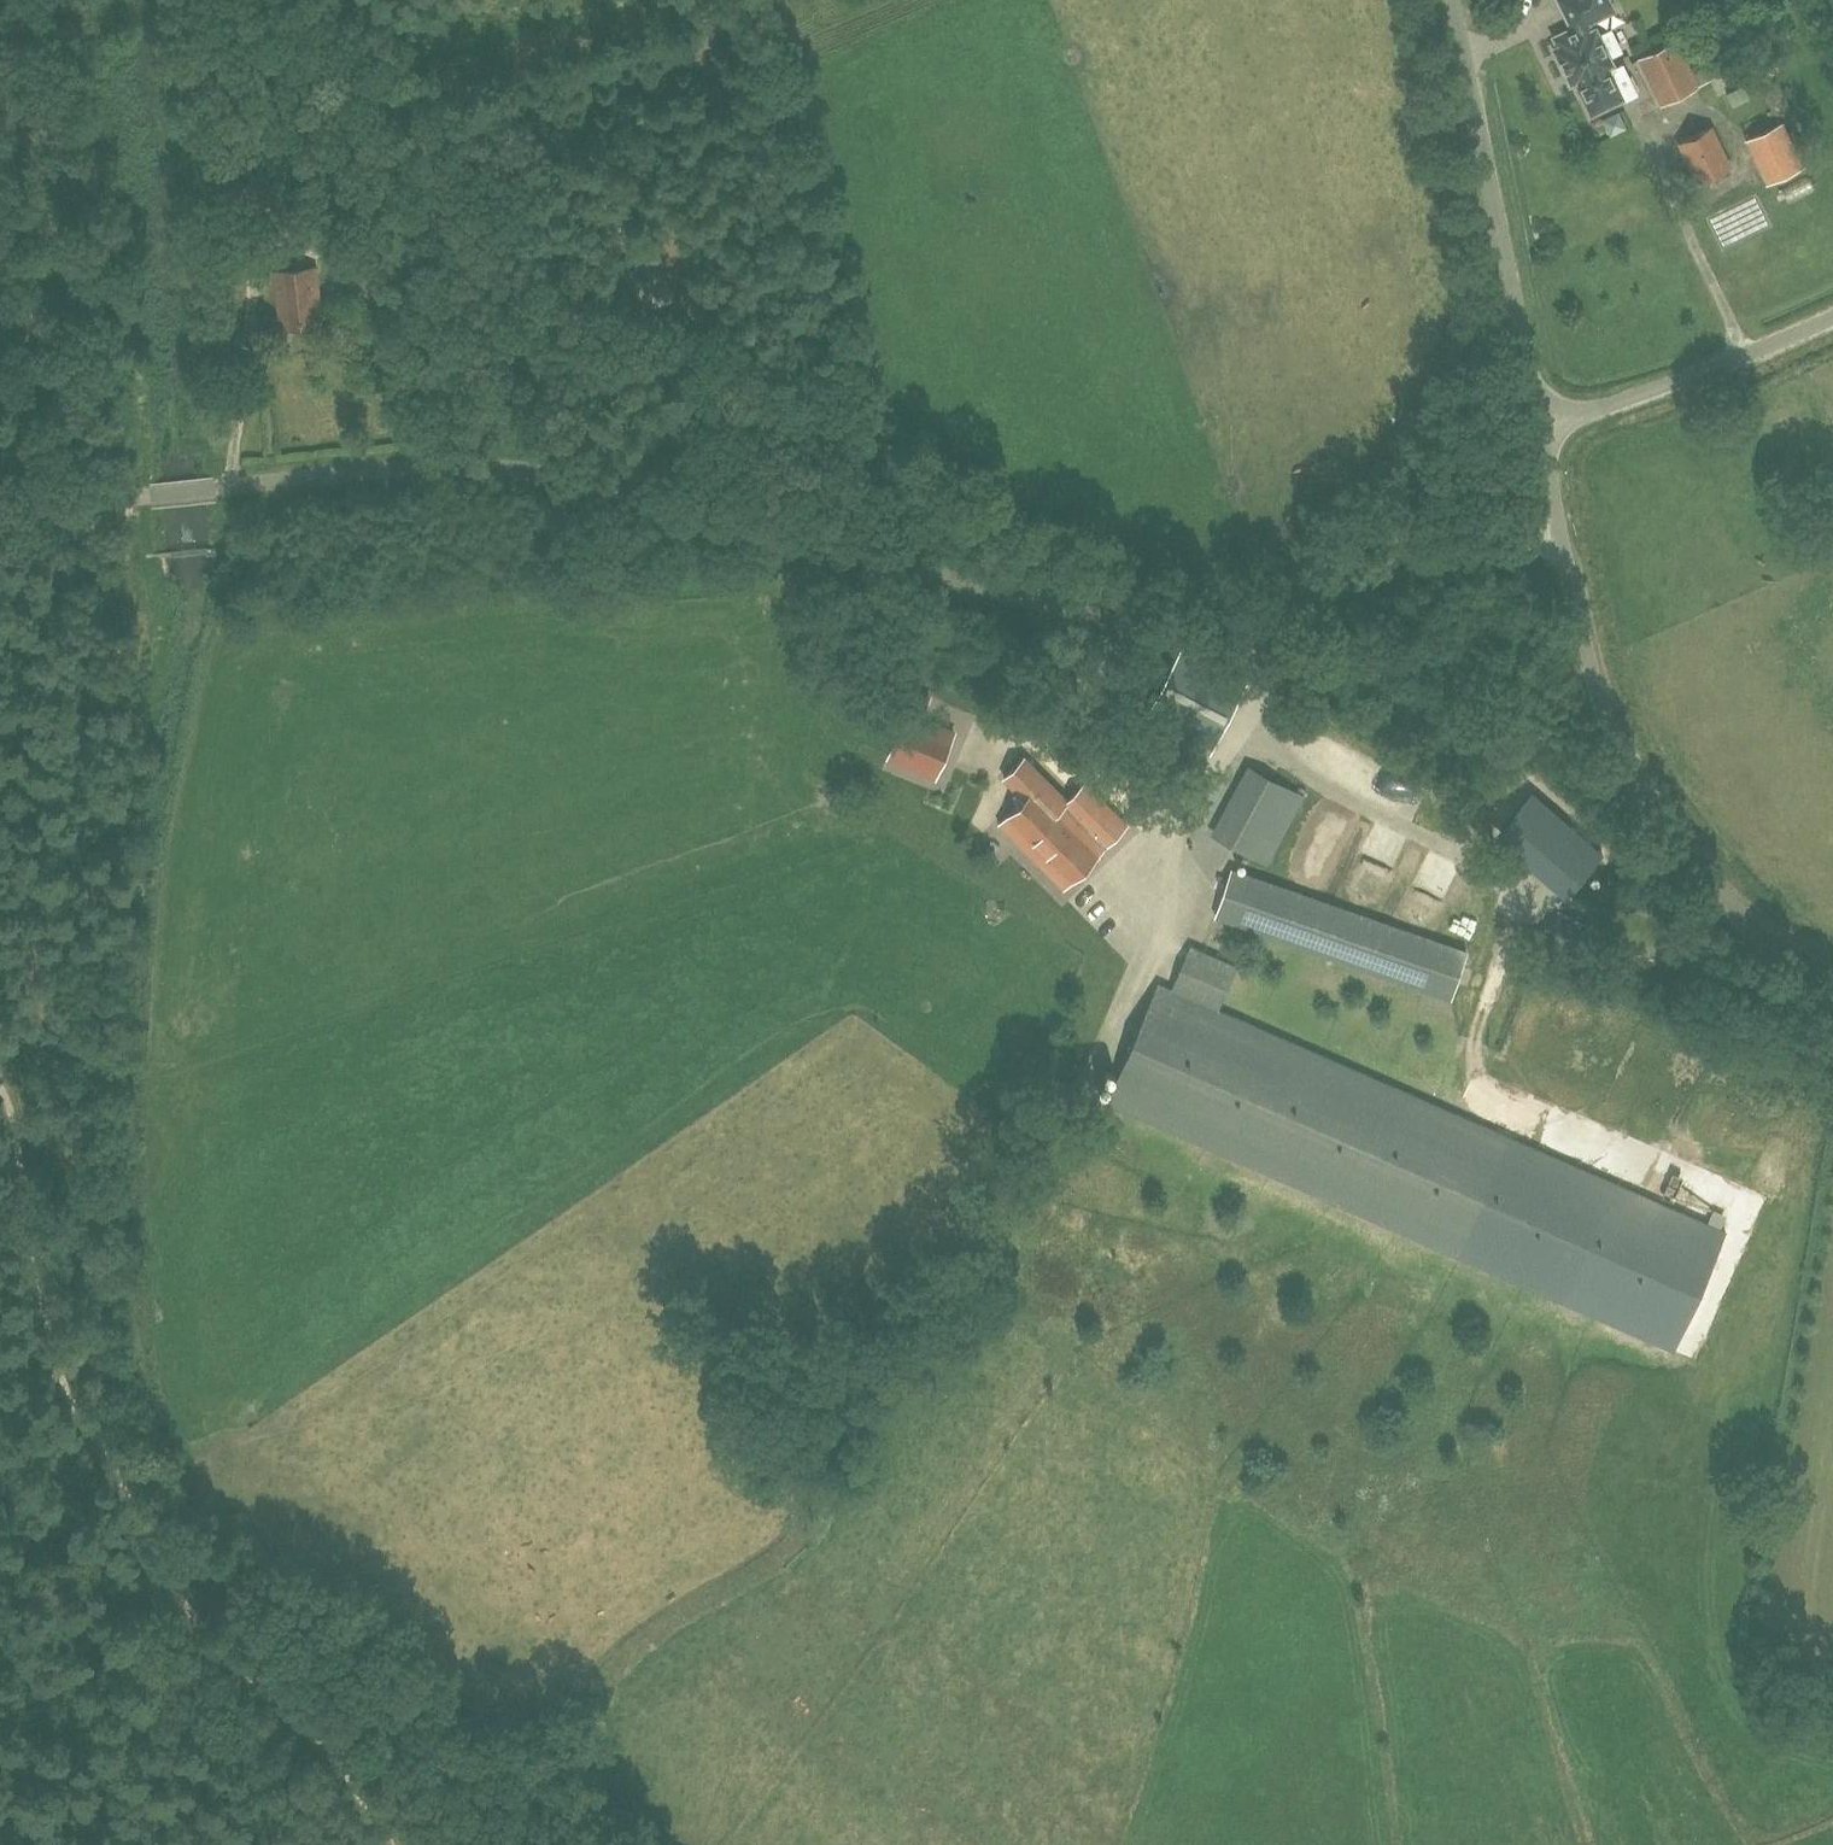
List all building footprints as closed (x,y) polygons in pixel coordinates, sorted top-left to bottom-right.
[(1590,114),(1634,93),(1621,66),(1610,72),(1607,65),(1611,63),(1607,55),(1618,50),(1609,31),(1598,37),(1594,29),(1590,31),(1586,23),(1612,10),(1607,0),(1557,0),(1571,28),(1553,37),(1558,47),(1553,49),(1570,84),(1574,82),(1590,114)] [(1689,35),(1677,40),(1676,40),(1638,58),(1661,105),(1700,87),(1699,86),(1711,80),(1689,35)] [(1803,166),(1782,122),(1747,139),(1769,183),(1803,166)] [(1733,167),(1713,126),(1677,143),(1698,184),(1733,167)] [(323,323),(317,267),(275,272),(281,328),(296,326),(297,332),(309,330),(308,325),(323,323)] [(1246,681),(1183,648),(1146,719),(1209,752),(1246,681)] [(956,733),(921,718),(930,697),(908,687),(898,710),(908,714),(897,740),(890,757),(936,777),(948,749),(956,733)] [(1128,826),(1087,783),(1069,801),(1025,757),(1005,777),(1026,798),(1002,822),(1065,887),(1128,826)] [(1209,834),(1269,865),(1306,796),(1246,764),(1209,834)] [(1217,916),(1451,998),(1468,952),(1233,870),(1217,916)] [(1217,1009),(1236,966),(1191,946),(1172,990),(1159,984),(1107,1102),(1569,1305),(1621,1186),(1217,1009)]
